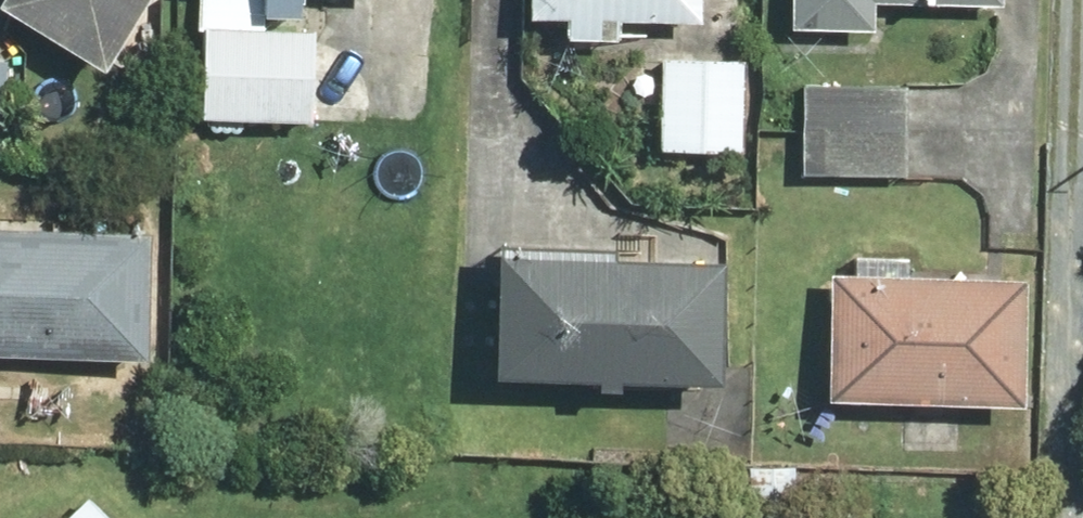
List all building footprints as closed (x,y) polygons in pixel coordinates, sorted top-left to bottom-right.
[(92,75),(139,0),(0,0),(0,17),(92,75)] [(298,0),(258,0),(258,23),(298,24),(298,0)] [(694,0),(525,0),(525,21),(565,19),(564,42),(617,45),(618,18),(693,22),(694,0)] [(789,34),(860,36),(861,4),(994,2),(994,0),(790,0),(789,34)] [(376,33),(203,24),(198,123),(371,132),(376,33)] [(697,59),(676,58),(676,52),(666,52),(666,58),(657,58),(652,153),(744,157),(748,60),(707,59),(707,50),(697,49),(697,59)] [(0,58),(0,158),(18,159),(25,60),(0,58)] [(910,85),(798,81),(794,182),(907,186),(910,85)] [(0,223),(0,356),(140,360),(144,227),(0,223)] [(726,256),(705,255),(705,240),(677,239),(677,255),(492,251),(487,382),(587,386),(586,393),(612,394),(612,384),(723,389),(726,256)] [(1026,279),(902,275),(903,259),(852,257),(851,273),(831,272),(826,402),(1022,408),(1026,279)] [(66,517),(111,517),(91,495),(66,517)]
